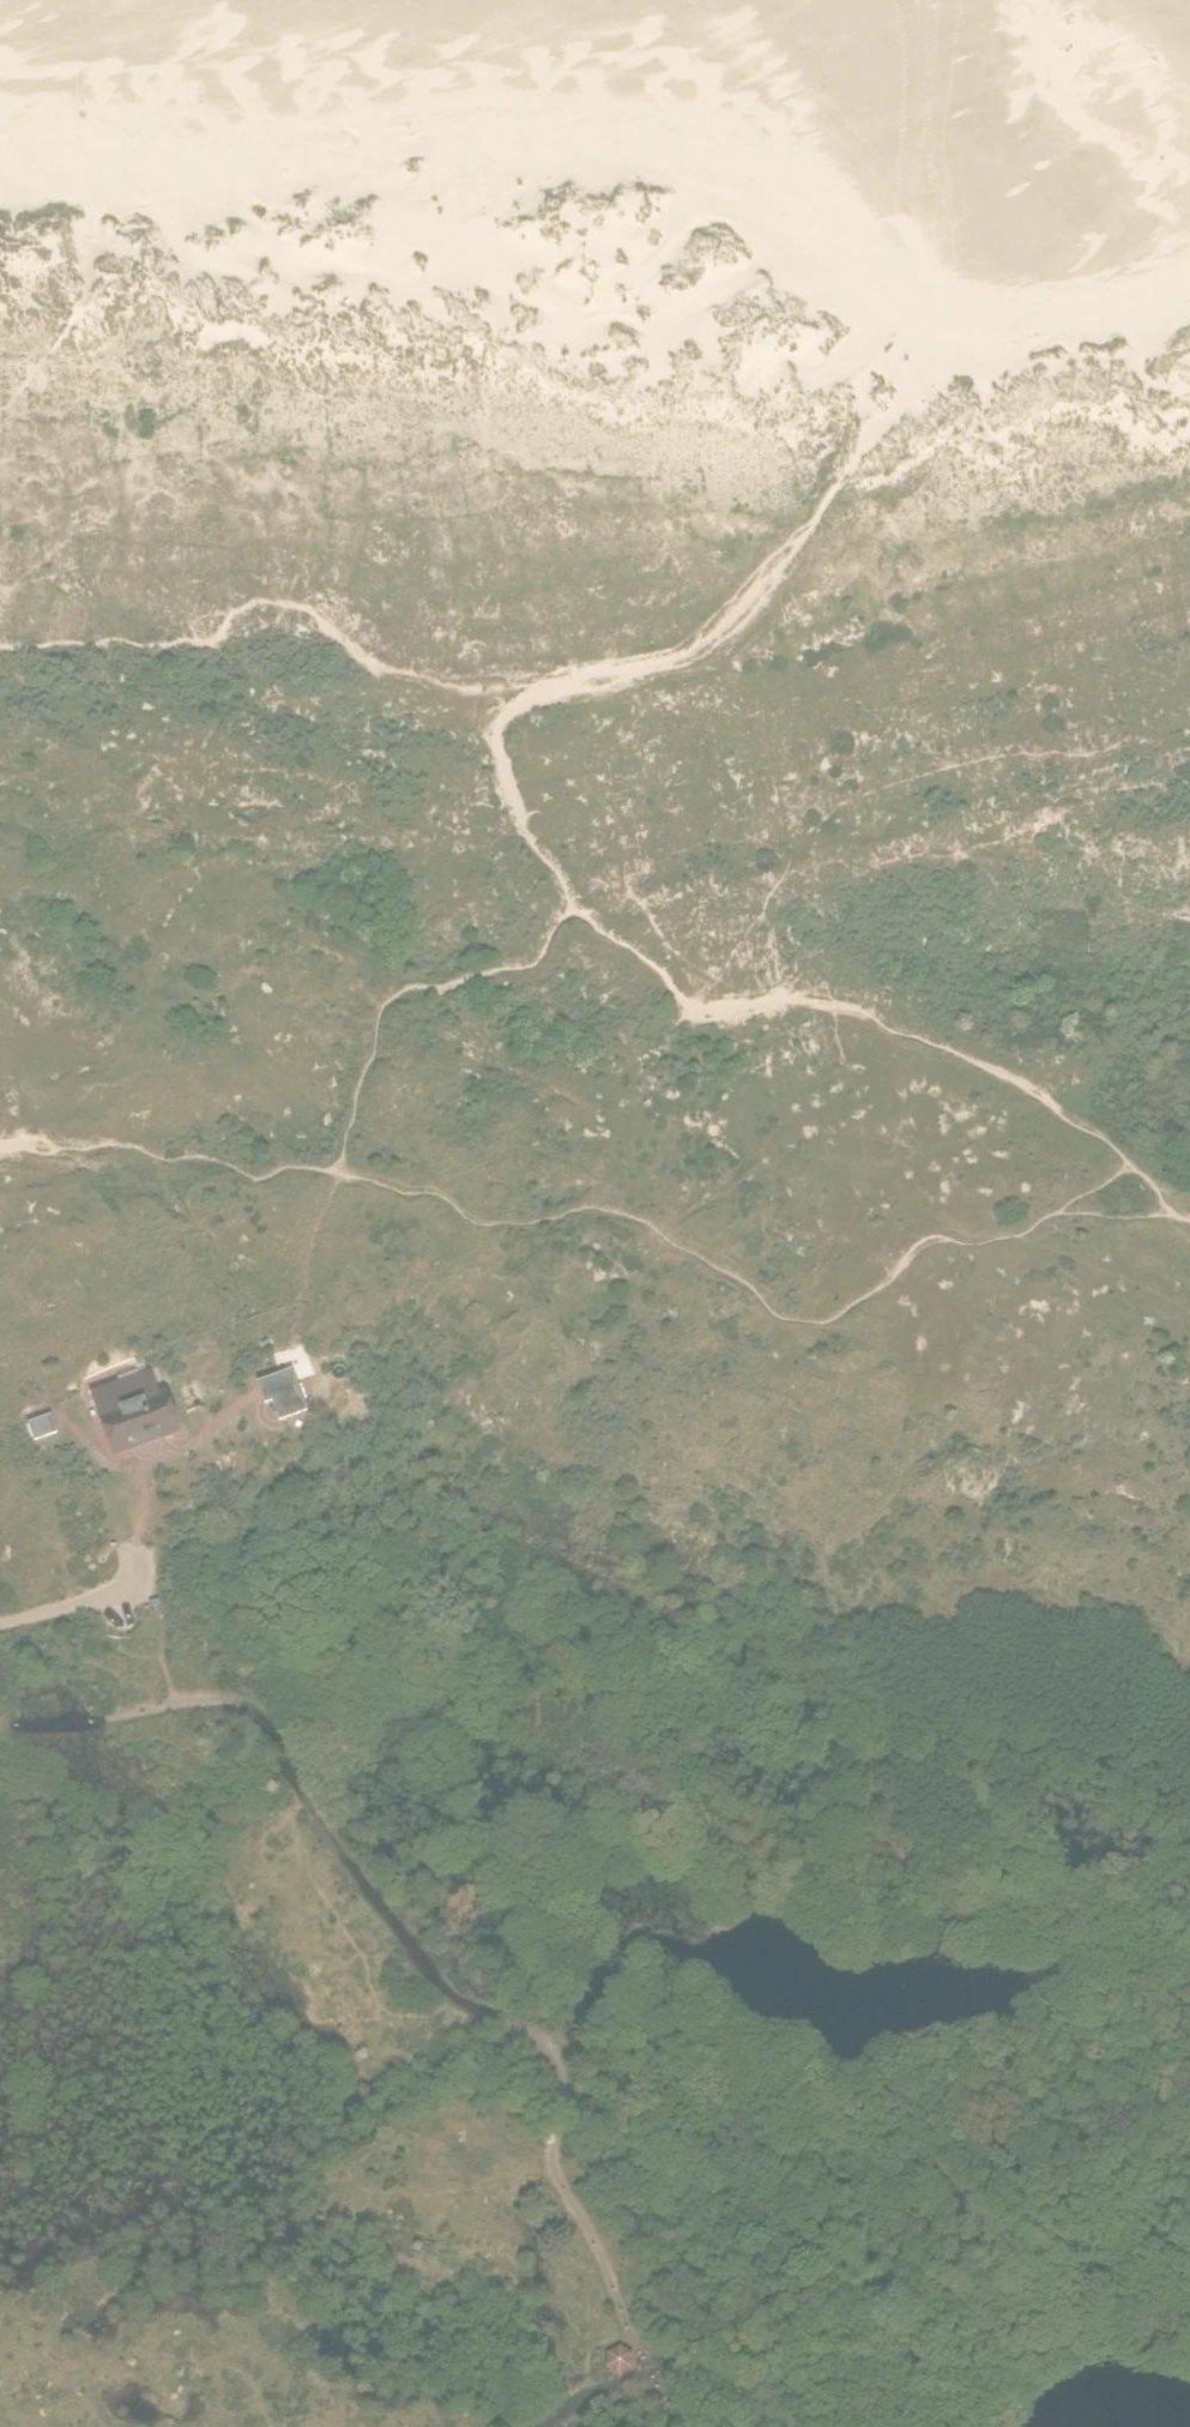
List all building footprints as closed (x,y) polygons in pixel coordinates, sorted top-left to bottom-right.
[(609,2351),(608,2365),(620,2373),(632,2366),(633,2352),(622,2345),(609,2351)]
